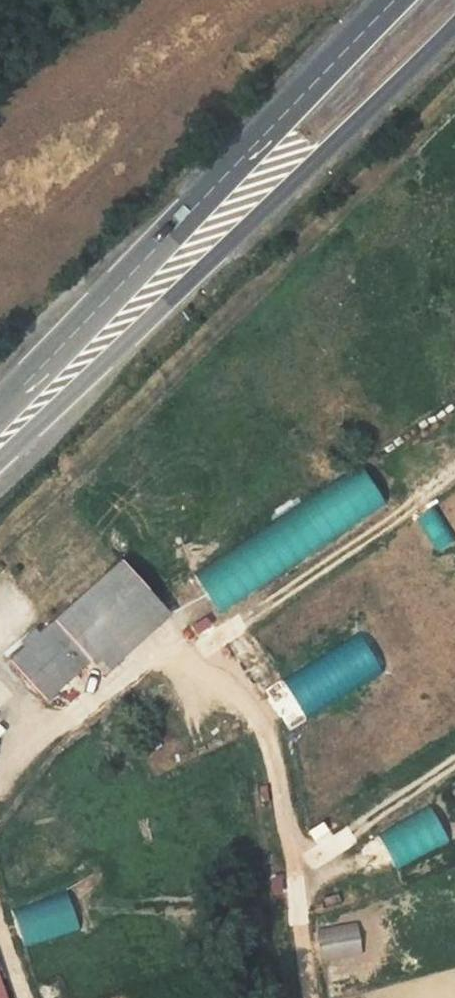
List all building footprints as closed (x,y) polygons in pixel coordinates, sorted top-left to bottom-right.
[(118,566),(79,602),(113,641),(153,605),(118,566)] [(79,602),(10,664),(46,703),(90,663),(89,662),(104,649),(117,664),(124,657),(111,643),(113,641),(79,602)] [(305,718),(381,670),(356,631),(280,679),(305,718)] [(104,649),(89,662),(90,663),(103,677),(117,664),(104,649)] [(394,867),(446,841),(429,805),(376,831),(394,867)] [(329,827),(313,833),(323,858),(356,845),(349,828),(332,835),(329,827)] [(67,890),(11,909),(24,946),(79,926),(67,890)] [(356,927),(320,933),(325,960),(361,954),(356,927)]
